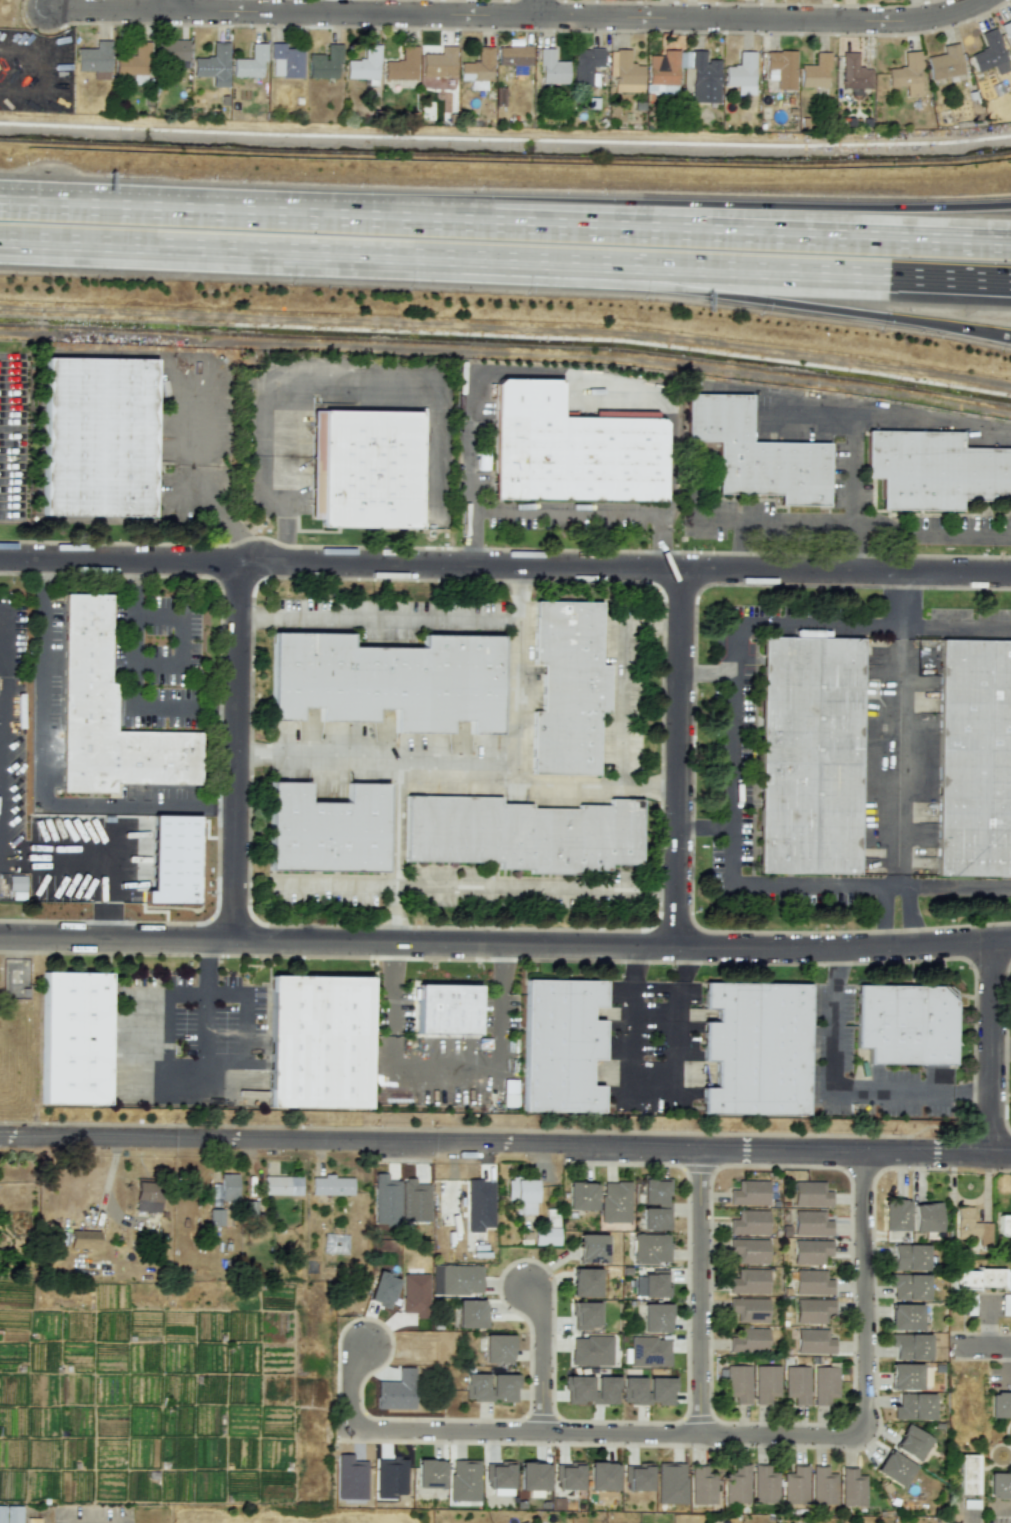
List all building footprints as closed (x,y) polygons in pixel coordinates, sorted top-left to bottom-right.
[(1010,48),(1010,20),(1001,24),(1010,48)] [(996,75),(1009,71),(995,27),(980,33),(985,49),(970,54),(976,71),(993,66),(996,75)] [(187,61),(188,40),(156,39),(156,59),(187,61)] [(77,48),(76,70),(93,71),(92,79),(109,79),(110,41),(95,40),(95,49),(77,48)] [(115,75),(132,75),(132,84),(148,84),(148,42),(134,42),(134,55),(115,55),(115,75)] [(193,57),(193,76),(211,76),(211,86),(228,87),(228,42),(212,42),(212,57),(193,57)] [(232,76),(263,77),(264,43),(251,43),(251,59),(233,59),(232,76)] [(270,77),(302,77),(302,48),(284,48),(284,43),(271,43),(270,77)] [(942,46),(944,53),(926,57),(930,79),(963,73),(957,43),(942,46)] [(308,77),(339,78),(340,44),(326,44),(325,54),(308,54),(308,77)] [(346,79),(378,80),(379,45),(364,45),(364,60),(346,59),(346,79)] [(497,65),(512,65),(512,74),(524,74),(524,67),(530,67),(531,46),(498,45),(497,65)] [(384,60),(384,79),(417,80),(417,46),(402,46),(402,60),(384,60)] [(455,76),(455,46),(440,46),(441,54),(422,54),(422,77),(455,76)] [(568,61),(553,61),(553,48),(540,48),(540,83),(567,84),(568,61)] [(574,48),(573,85),(591,86),(592,66),(602,66),(603,49),(574,48)] [(644,64),(630,64),(630,50),(609,50),(609,76),(614,76),(614,92),(644,92),(644,64)] [(719,102),(720,60),(705,60),(705,51),(663,51),(663,55),(649,55),(649,84),(678,84),(678,68),(693,68),(692,102),(719,102)] [(725,85),(754,85),(754,51),(739,51),(738,66),(725,66),(725,85)] [(795,89),(795,51),(766,51),(766,80),(776,80),(776,89),(795,89)] [(888,87),(905,86),(906,96),(921,96),(919,51),(904,52),(904,67),(887,68),(888,87)] [(801,87),(829,87),(828,52),(815,52),(815,64),(801,64),(801,87)] [(871,88),(871,68),(857,67),(858,53),(842,52),(842,88),(871,88)] [(678,85),(646,84),(646,93),(677,94),(678,85)] [(47,516),(158,518),(160,360),(49,358),(47,516)] [(498,501),(668,499),(667,421),(567,421),(566,379),(497,379),(498,501)] [(828,443),(750,442),(750,395),(687,394),(687,441),(718,441),(717,494),(780,495),(779,505),(827,506),(828,443)] [(310,519),(320,519),(320,526),(418,528),(420,412),(311,410),(310,519)] [(960,448),(960,432),(867,431),(866,478),(881,478),(881,510),(960,511),(960,500),(1010,501),(1010,448),(960,448)] [(67,595),(64,794),(117,794),(116,784),(202,786),(204,733),(118,733),(120,683),(113,684),(114,594),(67,595)] [(598,601),(533,601),(532,664),(541,664),(541,711),(531,711),(531,774),(596,775),(597,712),(606,712),(607,665),(598,664),(598,601)] [(500,636),(422,635),(421,647),(350,646),(350,633),(271,632),(270,719),(300,720),(300,708),(319,708),(319,720),(374,721),(374,709),(394,709),(394,732),(449,733),(450,721),(469,721),(469,733),(499,734),(500,636)] [(767,638),(763,875),(862,876),(866,640),(767,638)] [(936,642),(1010,643),(1010,879),(933,877),(936,642)] [(386,783),(347,783),(346,802),(308,802),(308,782),(269,781),(268,870),(384,872),(386,783)] [(404,862),(497,863),(497,869),(529,870),(529,874),(607,875),(607,864),(639,865),(640,799),(608,798),(608,805),(577,805),(577,807),(499,806),(499,797),(405,796),(404,862)] [(25,876),(8,876),(8,891),(25,891),(25,876)] [(106,1104),(108,973),(42,972),(40,1103),(106,1104)] [(278,979),(275,1110),(374,1112),(376,981),(278,979)] [(523,1111),(601,1112),(602,1085),(588,1085),(589,1059),(602,1059),(603,1020),(590,1020),(590,1007),(603,1007),(603,980),(524,980),(523,1111)] [(702,1114),(806,1116),(808,984),(703,982),(703,1009),(716,1009),(716,1022),(703,1022),(702,1061),(715,1061),(715,1087),(702,1087),(702,1114)] [(943,986),(952,994),(951,1065),(864,1064),(864,1048),(853,1048),(853,987),(943,986)] [(423,1034),(424,987),(485,988),(483,1036),(423,1034)] [(373,1223),(399,1224),(399,1180),(387,1180),(387,1173),(374,1173),(373,1223)] [(237,1174),(220,1174),(220,1183),(212,1183),(212,1204),(220,1204),(220,1202),(238,1201),(237,1174)] [(301,1195),(301,1176),(263,1176),(263,1195),(301,1195)] [(352,1195),(352,1177),(311,1176),(311,1195),(352,1195)] [(642,1230),(669,1230),(669,1178),(642,1178),(642,1206),(642,1230)] [(727,1186),(727,1201),(765,1202),(765,1178),(736,1178),(736,1186),(727,1186)] [(466,1231),(483,1232),(483,1227),(492,1227),(493,1180),(467,1180),(466,1231)] [(535,1180),(507,1180),(506,1200),(515,1201),(514,1214),(535,1215),(535,1180)] [(830,1189),(830,1204),(792,1204),(792,1180),(821,1180),(821,1189),(830,1189)] [(628,1222),(629,1182),(601,1181),(600,1222),(628,1222)] [(161,1182),(136,1182),(135,1211),(160,1211),(161,1182)] [(595,1210),(595,1182),(567,1182),(567,1209),(595,1210)] [(908,1230),(908,1199),(882,1199),(883,1230),(908,1230)] [(913,1231),(940,1231),(939,1203),(912,1203),(913,1231)] [(990,1222),(971,1222),(971,1206),(956,1207),(957,1239),(990,1239),(990,1222)] [(727,1216),(727,1231),(765,1231),(765,1208),(736,1208),(736,1216),(727,1216)] [(223,1209),(209,1209),(210,1226),(224,1225),(223,1209)] [(533,1245),(557,1245),(557,1209),(545,1210),(545,1227),(533,1228),(533,1245)] [(830,1217),(830,1232),(793,1232),(793,1209),(822,1209),(821,1217),(830,1217)] [(998,1216),(998,1237),(1010,1238),(1010,1216),(998,1216)] [(99,1231),(71,1230),(70,1247),(98,1248),(99,1231)] [(605,1263),(606,1235),(578,1234),(578,1262),(605,1263)] [(669,1264),(669,1235),(632,1234),(631,1263),(669,1264)] [(728,1251),(728,1236),(766,1236),(766,1260),(737,1259),(737,1251),(728,1251)] [(830,1254),(830,1239),(792,1239),(792,1262),(821,1262),(821,1254),(830,1254)] [(927,1245),(893,1244),(892,1270),(927,1270),(927,1245)] [(480,1295),(481,1266),(432,1264),(431,1294),(480,1295)] [(728,1275),(728,1290),(765,1291),(765,1267),(737,1267),(737,1275),(728,1275)] [(599,1269),(571,1268),(570,1296),(598,1297),(599,1269)] [(832,1276),(832,1291),(794,1291),(794,1268),(823,1268),(823,1276),(832,1276)] [(668,1297),(668,1270),(651,1269),(651,1275),(635,1275),(634,1297),(668,1297)] [(950,1269),(949,1288),(1010,1289),(1010,1271),(950,1269)] [(367,1301),(389,1308),(398,1276),(376,1270),(367,1301)] [(927,1300),(928,1275),(888,1274),(888,1287),(893,1287),(892,1300),(927,1300)] [(975,1314),(975,1294),(966,1294),(966,1314),(975,1314)] [(727,1311),(727,1296),(765,1296),(765,1319),(736,1319),(736,1311),(727,1311)] [(833,1312),(833,1297),(795,1297),(795,1320),(824,1320),(824,1312),(833,1312)] [(484,1328),(484,1300),(457,1299),(456,1327),(484,1328)] [(598,1302),(572,1302),(573,1329),(598,1328),(598,1302)] [(642,1331),(669,1332),(670,1304),(642,1303),(642,1331)] [(921,1330),(921,1304),(890,1304),(890,1329),(921,1330)] [(727,1334),(727,1349),(765,1349),(765,1326),(736,1326),(736,1334),(727,1334)] [(833,1335),(833,1350),(796,1350),(796,1327),(824,1327),(824,1335),(833,1335)] [(929,1334),(891,1334),(891,1359),(929,1360),(929,1334)] [(483,1363),(511,1363),(511,1335),(484,1335),(483,1363)] [(611,1366),(611,1337),(571,1336),(570,1365),(611,1366)] [(669,1337),(629,1337),(629,1366),(669,1367),(669,1337)] [(734,1401),(749,1401),(748,1363),(725,1363),(725,1392),(734,1392),(734,1401)] [(769,1402),(754,1402),(754,1364),(777,1364),(777,1393),(769,1393),(769,1402)] [(792,1402),(807,1402),(807,1364),(783,1365),(784,1393),(792,1393),(792,1402)] [(828,1402),(813,1402),(813,1365),(836,1364),(836,1393),(828,1393),(828,1402)] [(890,1364),(920,1364),(920,1389),(891,1388),(891,1384),(890,1384),(890,1364)] [(488,1374),(464,1374),(464,1401),(517,1401),(517,1374),(488,1374)] [(617,1404),(617,1377),(593,1376),(566,1376),(566,1403),(617,1404)] [(675,1378),(646,1378),(646,1377),(622,1377),(622,1404),(675,1404),(675,1378)] [(995,1392),(1010,1392),(1010,1417),(990,1417),(990,1394),(995,1394),(995,1392)] [(893,1406),(899,1406),(899,1393),(933,1394),(933,1419),(893,1418),(893,1406)] [(894,1447),(896,1444),(895,1444),(900,1437),(898,1436),(903,1428),(906,1424),(930,1439),(916,1461),(894,1447)] [(874,1470),(885,1453),(887,1454),(889,1450),(914,1466),(900,1487),(874,1470)] [(958,1454),(976,1454),(976,1494),(958,1494),(958,1454)] [(444,1488),(445,1460),(417,1459),(416,1487),(444,1488)] [(478,1500),(479,1460),(450,1460),(449,1500),(478,1500)] [(490,1462),(490,1495),(512,1495),(512,1462),(490,1462)] [(519,1490),(528,1490),(528,1497),(542,1497),(542,1490),(547,1490),(548,1463),(519,1462),(519,1490)] [(617,1462),(588,1462),(588,1490),(616,1490),(617,1462)] [(581,1489),(582,1463),(557,1463),(556,1489),(581,1489)] [(651,1490),(651,1463),(627,1463),(627,1491),(651,1490)] [(684,1504),(685,1463),(657,1463),(656,1503),(684,1504)] [(749,1503),(748,1464),(733,1464),(733,1471),(723,1472),(724,1503),(749,1503)] [(782,1503),(807,1503),(807,1464),(792,1464),(792,1473),(783,1472),(782,1503)] [(753,1503),(778,1503),(777,1472),(768,1472),(768,1465),(752,1465),(753,1503)] [(811,1504),(835,1504),(835,1473),(827,1473),(827,1466),(812,1465),(811,1504)] [(715,1504),(716,1468),(691,1467),(690,1503),(715,1504)] [(864,1506),(866,1475),(856,1475),(856,1468),(842,1467),(840,1506),(864,1506)] [(989,1473),(1010,1473),(1010,1498),(993,1498),(993,1495),(988,1495),(989,1473)] [(21,1506),(0,1505),(0,1522),(21,1522),(21,1506)]
